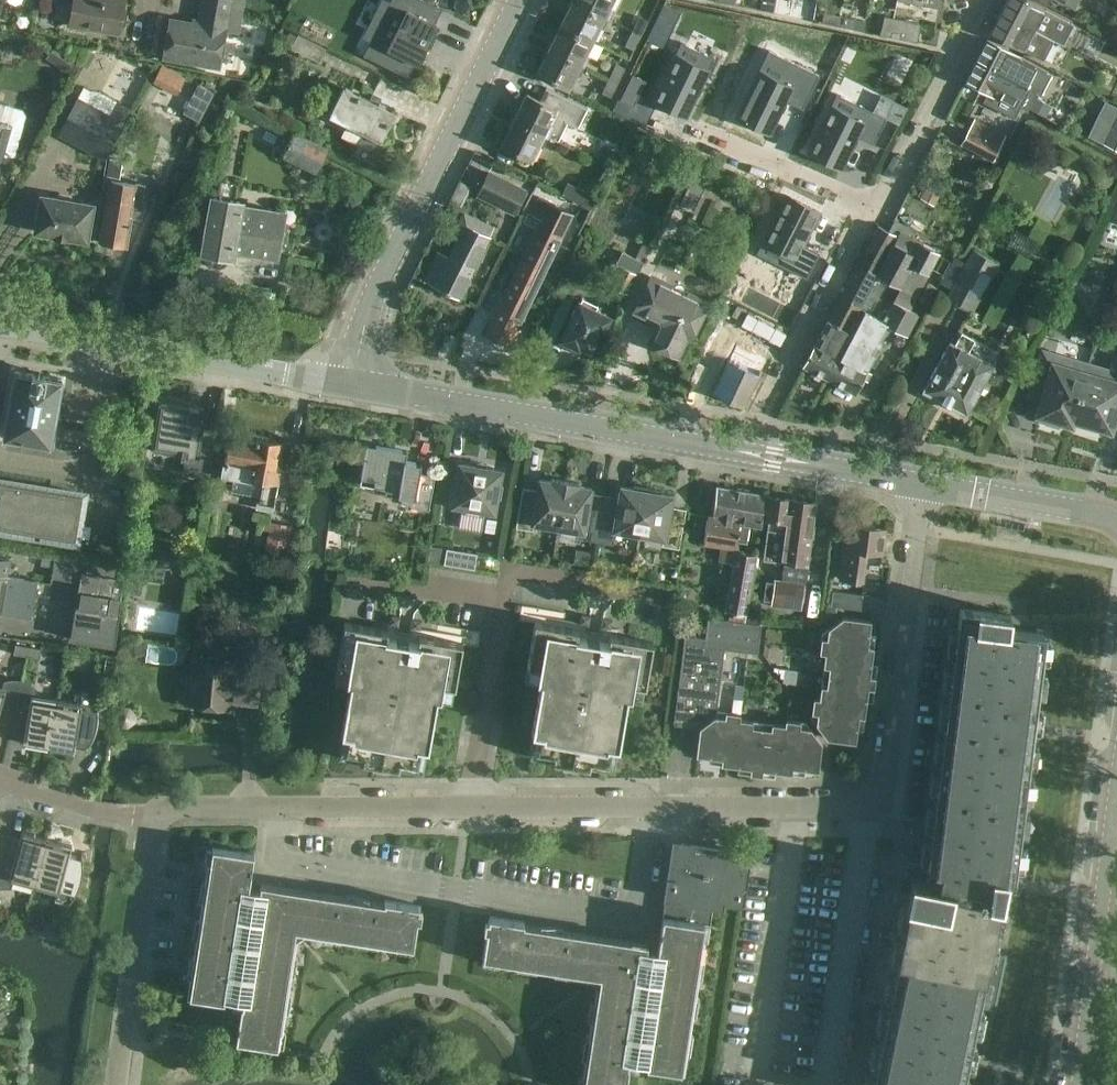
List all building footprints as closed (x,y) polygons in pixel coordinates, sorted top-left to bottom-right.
[(75,2),(72,26),(120,34),(126,0),(66,0),(75,2)] [(241,16),(244,0),(205,0),(203,9),(241,16)] [(369,11),(371,9),(375,0),(347,0),(369,11)] [(363,55),(408,77),(415,63),(418,65),(438,26),(434,24),(441,10),(422,0),(390,0),(363,55)] [(608,20),(613,10),(608,8),(612,0),(573,0),(572,2),(608,20)] [(775,0),(761,0),(759,10),(772,13),(775,0)] [(772,13),(786,16),(789,0),(775,0),(772,13)] [(1030,1),(1028,0),(1008,0),(1002,10),(1022,21),(1053,42),(1053,41),(1069,51),(1073,44),(1065,40),(1067,36),(1072,37),(1076,30),(1072,27),(1073,26),(1045,9),(1030,1)] [(572,2),(561,26),(592,41),(599,27),(603,29),(608,20),(572,2)] [(241,16),(203,9),(200,25),(169,19),(163,57),(219,67),(225,31),(238,33),(241,16)] [(990,34),(1023,51),(1042,62),(1053,42),(1022,21),(1002,10),(990,34)] [(838,26),(839,16),(823,13),(821,23),(838,26)] [(631,31),(640,36),(648,20),(639,16),(631,31)] [(839,16),(838,26),(853,29),(855,19),(839,16)] [(919,23),(893,18),(882,16),(879,35),(917,42),(919,31),(918,31),(919,23)] [(561,26),(549,49),(584,66),(589,57),(585,55),(592,41),(561,26)] [(640,36),(631,31),(625,45),(633,49),(640,36)] [(326,49),(299,35),(292,49),(319,63),(326,49)] [(987,40),(976,60),(1013,80),(1028,88),(1040,94),(1050,75),(1019,58),(1020,57),(987,40)] [(675,55),(652,101),(686,117),(709,71),(708,71),(714,58),(681,42),(675,55)] [(49,61),(69,72),(78,56),(57,45),(49,61)] [(584,66),(549,49),(537,73),(569,89),(576,74),(580,76),(584,66)] [(621,50),(619,54),(629,59),(631,55),(621,50)] [(769,51),(736,117),(770,134),(786,101),(802,109),(819,75),(769,51)] [(1028,88),(1013,80),(976,60),(965,81),(987,93),(982,101),(1013,117),(1028,88)] [(608,78),(617,83),(624,69),(615,64),(608,78)] [(1116,91),(1116,75),(1113,73),(1106,86),(1116,91)] [(632,74),(620,100),(634,107),(646,81),(632,74)] [(617,83),(608,78),(602,92),(611,96),(617,83)] [(395,112),(328,79),(328,80),(343,88),(329,116),(363,133),(352,156),(368,163),(379,140),(380,141),(395,112)] [(212,93),(197,85),(183,113),(198,120),(212,93)] [(514,120),(548,137),(557,142),(567,123),(576,127),(586,110),(545,88),(539,100),(527,94),(514,120)] [(830,106),(808,152),(841,169),(857,136),(874,144),(886,118),(837,94),(831,106),(830,106)] [(56,135),(103,161),(132,108),(117,100),(109,114),(77,97),(56,135)] [(1035,98),(1030,109),(1045,116),(1050,106),(1035,98)] [(9,165),(10,161),(20,164),(23,152),(14,150),(24,114),(21,109),(0,102),(0,162),(9,165)] [(1101,141),(1116,149),(1116,110),(1101,141)] [(548,137),(514,120),(501,145),(531,160),(538,146),(542,147),(548,137)] [(968,129),(961,142),(990,158),(997,144),(968,129)] [(326,150),(295,135),(285,155),(303,164),(301,167),(311,172),(313,168),(317,170),(326,150)] [(120,179),(122,161),(109,159),(107,176),(120,179)] [(489,173),(478,195),(514,212),(524,190),(489,173)] [(707,181),(693,174),(679,202),(693,209),(707,181)] [(126,247),(132,211),(141,213),(142,202),(140,201),(141,191),(136,183),(108,178),(107,179),(109,179),(106,197),(105,196),(105,197),(106,197),(99,243),(126,247)] [(591,209),(596,198),(568,183),(562,195),(591,209)] [(1010,205),(1014,197),(1002,190),(998,199),(1010,205)] [(93,204),(94,202),(75,199),(39,193),(33,232),(86,240),(92,203),(93,204)] [(786,195),(757,254),(806,279),(820,253),(803,244),(820,212),(786,195)] [(274,255),(281,213),(253,209),(254,207),(251,206),(251,208),(238,206),(239,202),(212,197),(203,250),(207,251),(207,253),(212,261),(220,262),(226,257),(226,254),(230,254),(231,248),(274,255)] [(543,211),(484,333),(509,345),(571,213),(537,197),(533,206),(543,211)] [(878,225),(840,297),(857,306),(863,295),(873,300),(875,295),(881,298),(887,287),(895,291),(881,319),(863,310),(851,332),(853,333),(828,380),(854,393),(862,378),(866,380),(870,372),(865,369),(868,363),(872,365),(880,351),(875,348),(888,324),(905,333),(915,312),(907,307),(936,250),(907,235),(910,229),(893,220),(887,230),(878,225)] [(459,298),(489,236),(466,226),(457,245),(455,243),(448,257),(438,252),(424,282),(443,291),(445,295),(451,298),(453,296),(459,298)] [(951,299),(961,304),(973,311),(999,264),(976,251),(966,272),(951,299)] [(614,268),(619,270),(610,286),(627,295),(643,263),(622,253),(614,268)] [(661,321),(657,330),(651,342),(658,346),(661,352),(668,351),(675,354),(685,333),(691,335),(706,304),(684,293),(685,291),(685,289),(684,287),(683,286),(681,284),(679,284),(677,284),(675,285),(673,287),(672,288),(651,277),(635,308),(661,321)] [(927,282),(919,299),(929,304),(937,287),(927,282)] [(802,366),(828,380),(853,333),(851,332),(846,329),(857,306),(840,297),(816,343),(814,343),(802,366)] [(610,316),(578,301),(576,305),(573,306),(571,312),(571,315),(560,339),(563,341),(561,345),(572,350),(574,346),(578,348),(579,345),(590,350),(600,329),(603,330),(610,316)] [(747,313),(741,325),(780,346),(786,335),(747,313)] [(924,390),(968,414),(990,374),(1002,380),(1011,364),(999,358),(995,365),(952,341),(924,390)] [(1061,420),(1070,423),(1084,372),(1067,367),(1060,355),(1041,350),(1028,396),(1041,399),(1037,413),(1046,416),(1045,421),(1060,425),(1061,420)] [(760,371),(731,354),(713,392),(743,406),(760,371)] [(1084,372),(1070,423),(1071,423),(1072,418),(1080,420),(1079,425),(1094,430),(1095,425),(1109,429),(1115,410),(1116,411),(1116,367),(1116,370),(1108,374),(1107,379),(1084,372)] [(62,379),(31,374),(14,371),(3,437),(50,446),(62,379)] [(198,420),(199,409),(161,404),(155,452),(188,457),(185,474),(210,477),(216,430),(202,428),(203,421),(198,420)] [(284,443),(271,440),(268,438),(264,437),(260,438),(254,437),(252,435),(245,434),(242,435),(229,433),(221,482),(233,484),(234,476),(263,482),(258,508),(273,510),(284,443)] [(407,451),(366,444),(359,483),(398,490),(397,495),(413,498),(412,507),(429,510),(435,476),(419,473),(421,463),(405,460),(407,451)] [(454,477),(451,490),(454,491),(452,503),(454,504),(454,506),(465,508),(465,512),(480,515),(481,511),(492,513),(493,510),(495,511),(497,498),(500,498),(502,486),(500,485),(502,472),(499,472),(500,469),(485,467),(486,464),(477,462),(476,465),(461,463),(461,465),(458,465),(456,478),(454,477)] [(532,530),(533,524),(557,528),(566,481),(552,478),(551,481),(539,479),(537,490),(522,487),(516,527),(532,530)] [(0,480),(0,527),(75,539),(83,494),(0,480)] [(566,481),(557,528),(582,532),(581,538),(597,541),(605,495),(591,492),(592,488),(579,486),(580,483),(566,481)] [(639,535),(647,488),(633,485),(633,488),(620,486),(618,497),(605,495),(597,541),(613,544),(615,531),(639,535)] [(760,526),(764,494),(716,486),(713,516),(749,524),(760,526)] [(662,545),(679,548),(684,515),(670,512),(673,495),(661,493),(661,490),(647,488),(639,535),(663,539),(662,545)] [(764,559),(784,562),(808,565),(815,503),(768,496),(765,518),(769,519),(764,559)] [(730,588),(726,610),(746,613),(751,588),(757,555),(735,551),(736,541),(746,543),(749,524),(713,516),(708,515),(704,543),(720,546),(718,561),(734,564),(730,588)] [(272,522),(266,558),(284,561),(289,525),(272,522)] [(846,523),(839,578),(863,581),(867,551),(882,553),(885,529),(846,523)] [(444,564),(474,569),(477,554),(446,549),(444,564)] [(24,618),(30,619),(37,581),(21,579),(8,576),(11,559),(0,558),(0,614),(1,615),(1,614),(14,617),(24,618)] [(756,571),(752,599),(750,610),(761,612),(763,600),(801,606),(804,588),(804,583),(805,583),(808,565),(784,562),(782,580),(767,578),(768,573),(756,571)] [(81,572),(69,640),(112,647),(123,579),(81,572)] [(831,606),(864,610),(865,595),(832,591),(831,606)] [(1013,877),(1040,662),(1044,632),(1009,628),(1010,613),(960,607),(927,866),(919,865),(916,879),(990,898),(993,875),(1013,877)] [(687,608),(686,616),(694,617),(695,609),(687,608)] [(725,648),(725,649),(758,653),(762,624),(708,617),(705,638),(706,638),(705,646),(725,648)] [(823,666),(829,667),(828,676),(874,682),(875,676),(869,675),(873,645),(868,645),(871,620),(844,617),(828,629),(827,638),(821,637),(819,652),(825,653),(823,666)] [(388,630),(379,628),(344,622),(334,682),(350,685),(337,757),(374,764),(373,772),(386,774),(387,766),(424,772),(437,700),(452,703),(463,643),(388,630)] [(540,684),(528,756),(565,763),(563,771),(576,773),(578,765),(615,771),(627,699),(643,702),(653,642),(535,622),(524,682),(540,684)] [(716,716),(725,649),(725,648),(705,646),(706,638),(705,638),(685,636),(674,724),(700,728),(716,716)] [(26,656),(28,646),(15,644),(14,653),(26,656)] [(28,646),(26,656),(39,658),(41,648),(28,646)] [(196,662),(195,675),(191,678),(190,688),(193,692),(192,705),(227,708),(227,700),(256,703),(259,674),(230,671),(231,666),(196,662)] [(868,687),(873,688),(874,682),(828,676),(827,686),(821,685),(819,698),(814,698),(812,712),(817,713),(816,724),(828,739),(855,742),(859,716),(864,717),(868,687)] [(10,732),(21,682),(17,681),(13,681),(9,682),(5,682),(5,683),(4,688),(0,687),(0,730),(10,732)] [(21,682),(10,732),(24,735),(23,743),(24,743),(24,744),(48,748),(56,699),(33,695),(34,689),(35,689),(31,686),(28,684),(25,683),(21,682)] [(56,699),(48,748),(72,752),(72,751),(74,752),(75,744),(87,746),(86,747),(87,748),(89,745),(91,742),(93,739),(94,736),(96,732),(97,728),(98,725),(98,722),(99,718),(99,714),(99,711),(98,707),(98,704),(97,701),(96,697),(95,694),(94,694),(95,697),(74,694),(73,702),(56,699)] [(115,713),(115,721),(121,727),(129,727),(135,721),(135,713),(129,707),(121,707),(115,713)] [(716,716),(700,728),(696,755),(722,758),(722,764),(751,768),(750,774),(756,774),(762,727),(752,726),(753,721),(740,719),(741,714),(726,712),(725,717),(716,716)] [(818,770),(819,768),(822,742),(811,728),(800,727),(801,721),(787,719),(786,725),(773,723),(772,729),(762,727),(756,774),(763,775),(763,769),(792,773),(793,767),(818,770)] [(0,864),(0,886),(2,886),(6,886),(10,885),(11,879),(34,885),(47,837),(23,831),(22,831),(20,838),(8,835),(0,864)] [(8,835),(0,833),(0,864),(8,835)] [(47,837),(34,885),(57,891),(55,899),(68,903),(66,905),(67,906),(69,903),(71,901),(74,898),(75,895),(77,892),(79,889),(80,885),(81,882),(82,878),(83,874),(83,871),(84,868),(84,864),(83,861),(83,857),(82,854),(81,854),(81,855),(70,852),(72,844),(71,844),(47,837)] [(742,901),(749,852),(681,843),(681,844),(674,849),(673,849),(663,916),(710,923),(714,897),(742,901)] [(297,938),(298,937),(304,932),(397,946),(398,944),(413,947),(420,905),(385,900),(383,907),(249,886),(254,853),(212,846),(210,862),(208,862),(187,995),(224,1000),(225,997),(243,1000),(242,1004),(236,1039),(278,1046),(280,1031),(282,1031),(297,938)] [(866,1000),(867,1000),(879,1003),(880,1003),(888,1005),(870,1084),(960,1084),(976,1005),(994,1008),(1005,956),(987,952),(998,900),(990,898),(916,879),(914,879),(913,886),(908,908),(902,934),(895,933),(881,930),(866,1000)] [(483,957),(498,960),(498,962),(591,976),(597,984),(582,1077),(584,1077),(583,1084),(626,1084),(629,1064),(628,1064),(628,1060),(647,1062),(646,1065),(683,1071),(706,924),(710,925),(710,923),(663,916),(657,949),(523,929),(524,921),(489,916),(483,957)]
